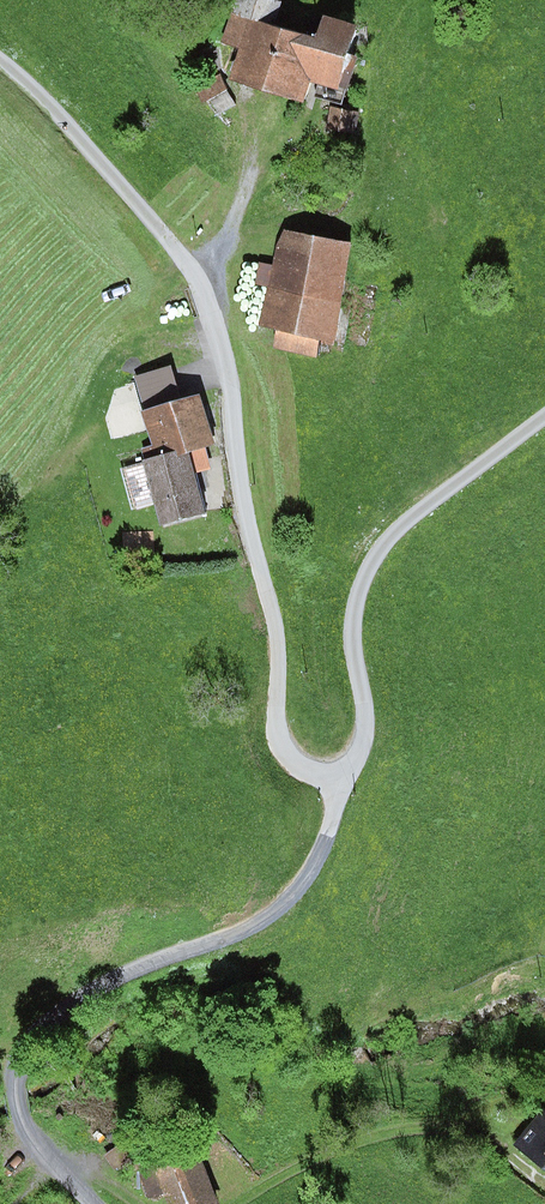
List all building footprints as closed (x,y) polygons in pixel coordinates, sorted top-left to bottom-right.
[(285,0),(247,0),(236,41),(249,45),(240,78),(323,101),(327,85),(358,93),(377,24),(285,0)] [(372,113),(336,104),(331,126),(367,135),(372,113)] [(368,240),(289,226),(281,268),(266,265),(262,286),(274,288),(267,327),(350,342),(368,240)] [(198,356),(148,370),(158,408),(140,413),(154,462),(197,450),(222,443),(198,356)] [(197,450),(154,462),(171,528),(216,516),(197,450)] [(229,501),(226,481),(216,482),(214,463),(208,463),(214,503),(229,501)] [(522,1145),(544,1164),(544,1117),(522,1145)] [(134,1170),(147,1201),(167,1192),(172,1203),(220,1203),(225,1202),(201,1143),(134,1170)]
